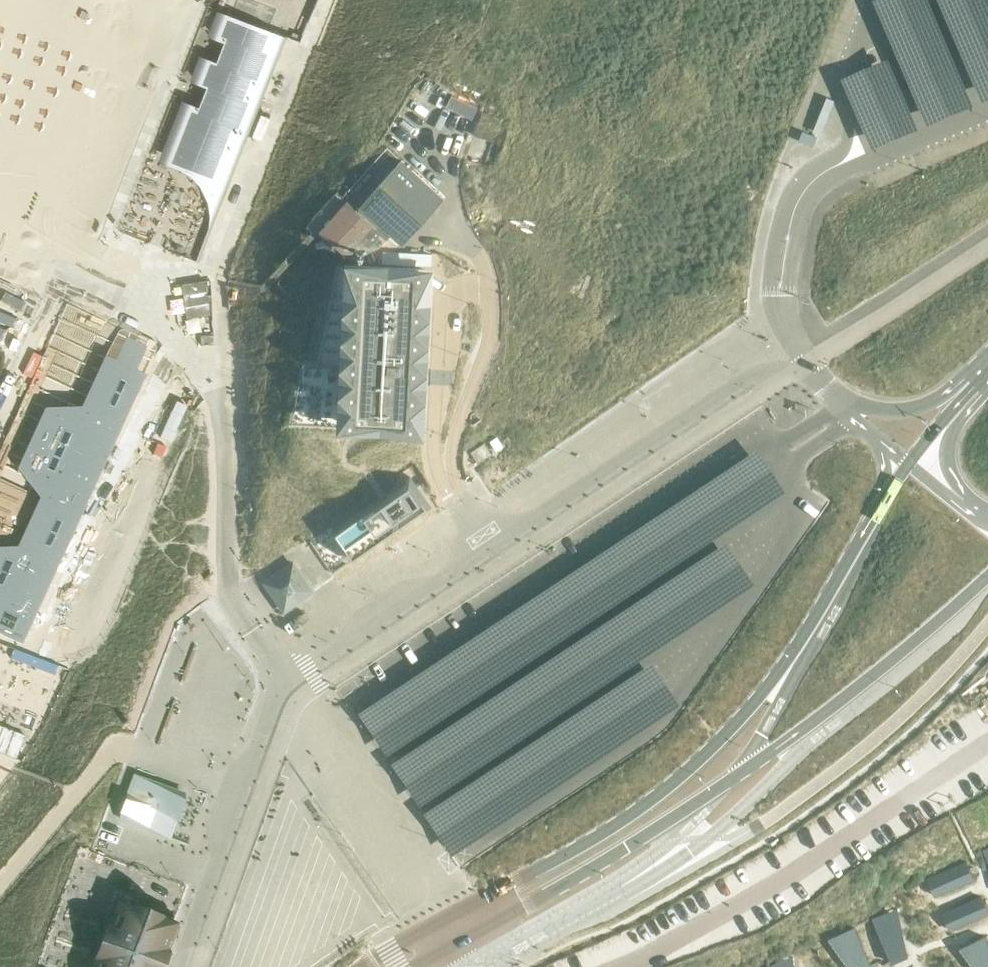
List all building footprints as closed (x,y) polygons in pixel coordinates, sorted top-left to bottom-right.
[(212,8),(276,32),(305,42),(322,0),(215,0),(212,8)] [(188,103),(170,149),(176,151),(180,160),(187,167),(213,177),(213,178),(225,183),(228,184),(229,185),(261,104),(259,103),(260,99),(263,99),(278,61),(275,60),(284,39),(286,39),(287,37),(285,37),(285,38),(223,14),(214,37),(225,42),(217,63),(205,59),(196,82),(208,86),(200,107),(188,103)] [(480,110),(475,133),(494,137),(499,114),(480,110)] [(321,229),(348,253),(354,247),(361,254),(381,245),(389,236),(384,232),(389,226),(404,239),(444,196),(403,159),(357,209),(347,201),(321,229)] [(351,266),(343,423),(420,426),(427,270),(351,266)] [(173,316),(209,315),(208,281),(172,282),(173,316)] [(0,555),(0,637),(60,665),(191,373),(101,334),(0,555)] [(470,451),(477,462),(490,453),(483,442),(470,451)] [(288,471),(326,476),(329,452),(291,447),(288,471)] [(415,475),(336,530),(355,558),(434,504),(415,475)] [(266,581),(284,608),(311,589),(293,563),(266,581)] [(22,760),(60,665),(0,637),(0,752),(22,760)] [(212,663),(199,712),(208,715),(221,666),(212,663)] [(120,817),(167,835),(182,795),(135,778),(125,805),(120,817)] [(967,860),(936,874),(944,892),(975,878),(967,860)] [(950,906),(958,925),(987,912),(987,909),(981,893),(950,906)] [(888,908),(872,916),(892,960),(908,953),(888,908)] [(98,966),(156,966),(170,929),(119,910),(98,966)] [(840,935),(855,966),(874,966),(856,928),(840,935)] [(970,943),(981,966),(987,966),(987,940),(986,936),(970,943)] [(767,964),(768,966),(788,966),(783,957),(767,964)]
